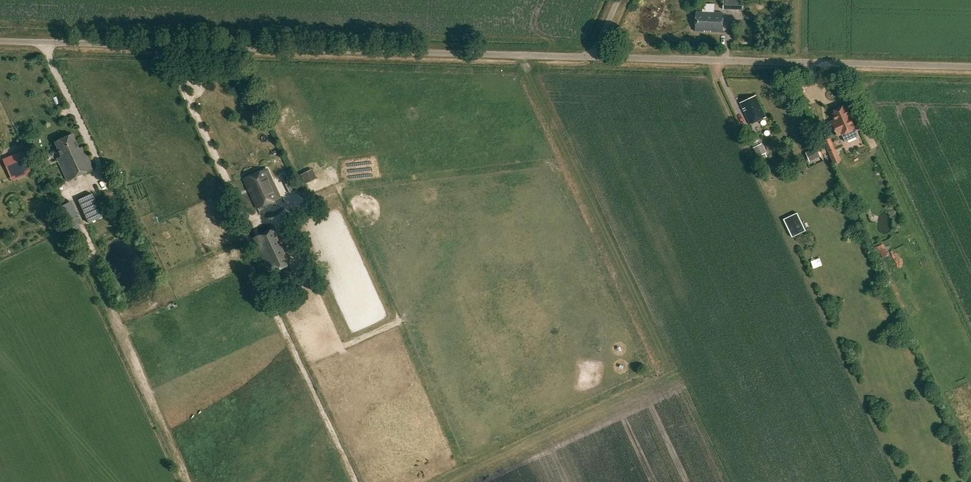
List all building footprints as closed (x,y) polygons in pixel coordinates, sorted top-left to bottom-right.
[(744,0),(723,0),(723,9),(744,10),(744,0)] [(705,30),(705,27),(711,28),(711,32),(722,32),(723,14),(705,13),(704,15),(696,14),(695,29),(705,30)] [(731,81),(727,83),(731,92),(735,90),(731,81)] [(764,118),(755,97),(740,104),(750,125),(764,118)] [(842,107),(835,111),(836,113),(833,114),(836,121),(832,122),(835,128),(834,129),(835,133),(837,132),(838,135),(842,134),(845,142),(858,136),(855,128),(860,125),(854,112),(849,115),(846,108),(843,110),(842,107)] [(746,132),(751,144),(758,141),(752,129),(746,132)] [(77,147),(71,133),(52,141),(58,155),(55,157),(65,180),(92,167),(82,145),(77,147)] [(830,139),(825,141),(829,152),(834,150),(830,139)] [(754,147),(759,156),(768,151),(763,142),(754,147)] [(807,152),(811,161),(822,156),(818,147),(807,152)] [(0,160),(7,175),(26,166),(19,151),(0,160)] [(305,170),(309,180),(320,175),(316,165),(305,170)] [(245,180),(259,209),(280,199),(267,170),(245,180)] [(831,183),(837,185),(841,176),(836,173),(831,183)] [(298,191),(290,174),(283,177),(291,195),(298,191)] [(41,188),(37,180),(26,186),(30,194),(41,188)] [(92,194),(78,200),(88,223),(102,217),(92,194)] [(806,232),(797,214),(784,220),(792,238),(806,232)] [(272,227),(251,237),(269,274),(290,264),(272,227)] [(885,253),(890,251),(887,245),(882,247),(885,253)] [(932,293),(930,291),(933,288),(937,292),(939,290),(935,285),(932,288),(926,282),(919,289),(927,298),(932,293)]
